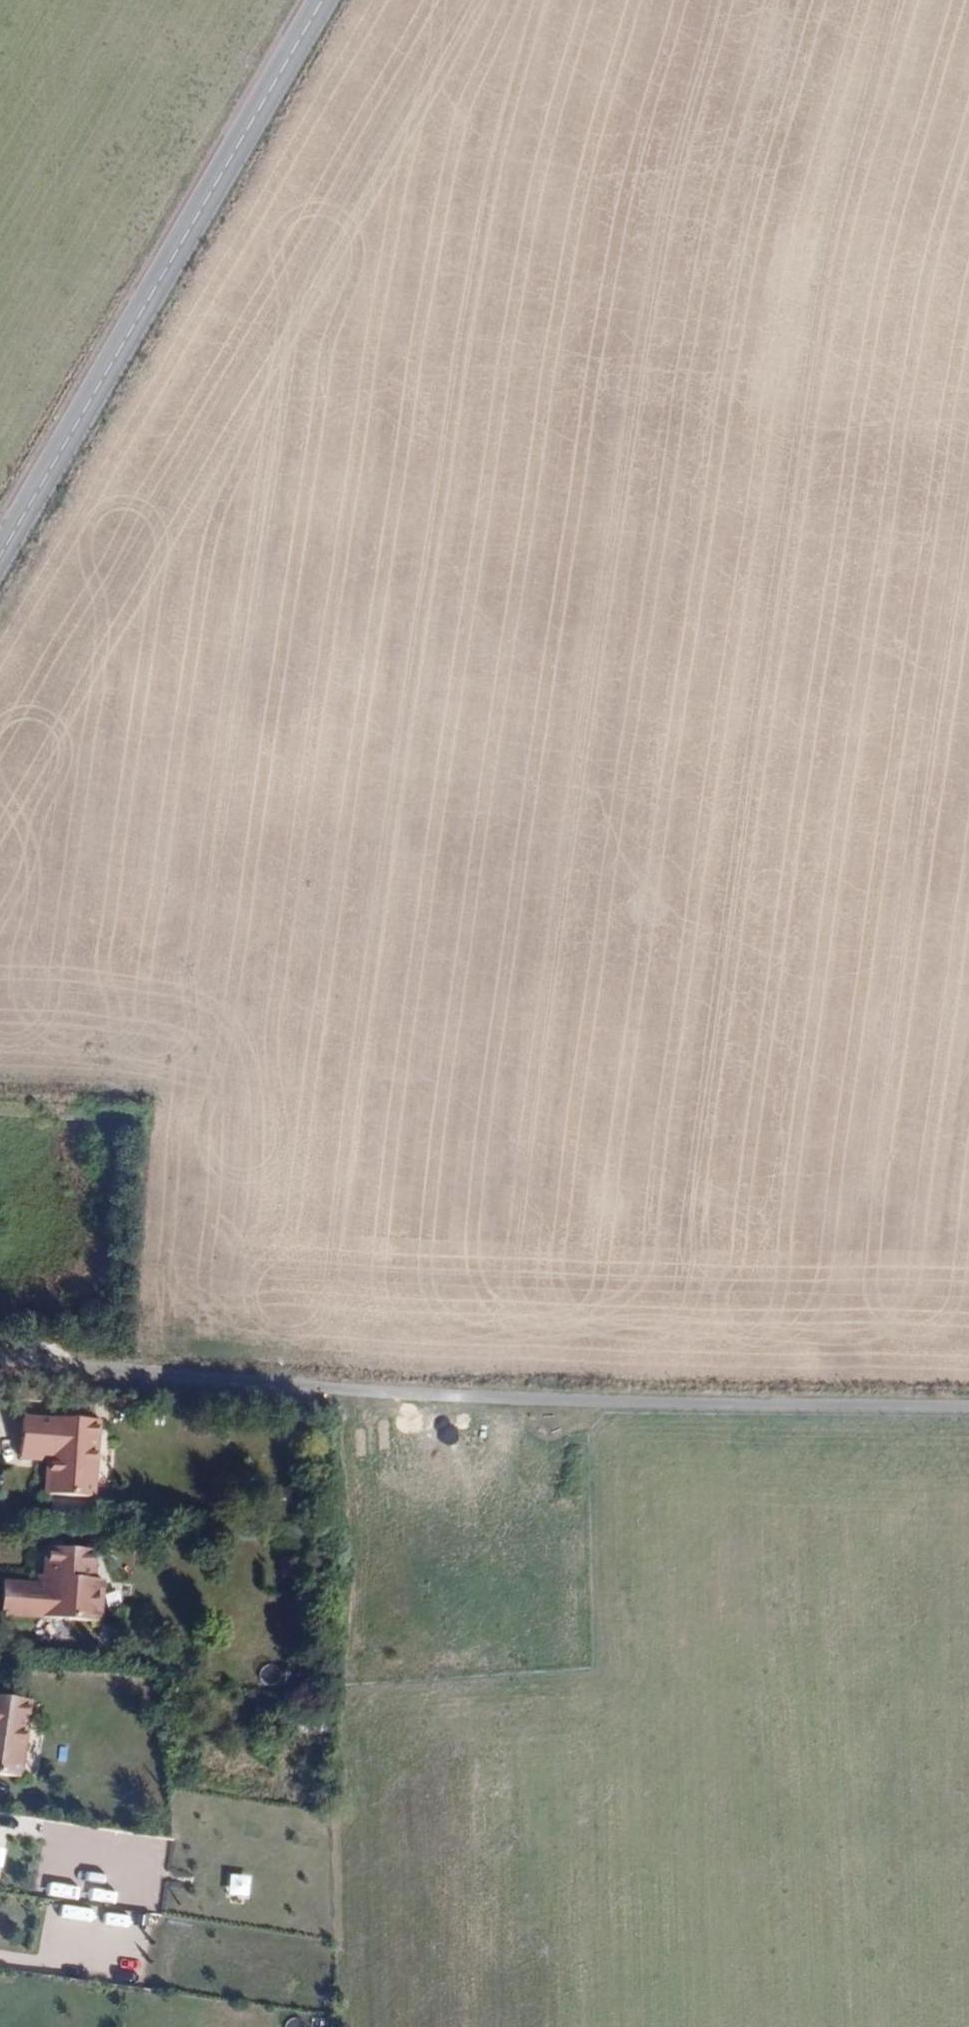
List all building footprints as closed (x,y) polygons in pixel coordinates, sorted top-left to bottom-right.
[(92,1493),(96,1417),(48,1415),(48,1427),(16,1425),(14,1454),(51,1456),(49,1491),(92,1493)] [(91,1550),(41,1547),(40,1576),(0,1575),(0,1615),(88,1619),(91,1550)] [(30,1698),(0,1695),(0,1777),(22,1779),(30,1698)] [(248,1903),(250,1876),(226,1875),(225,1901),(248,1903)]
